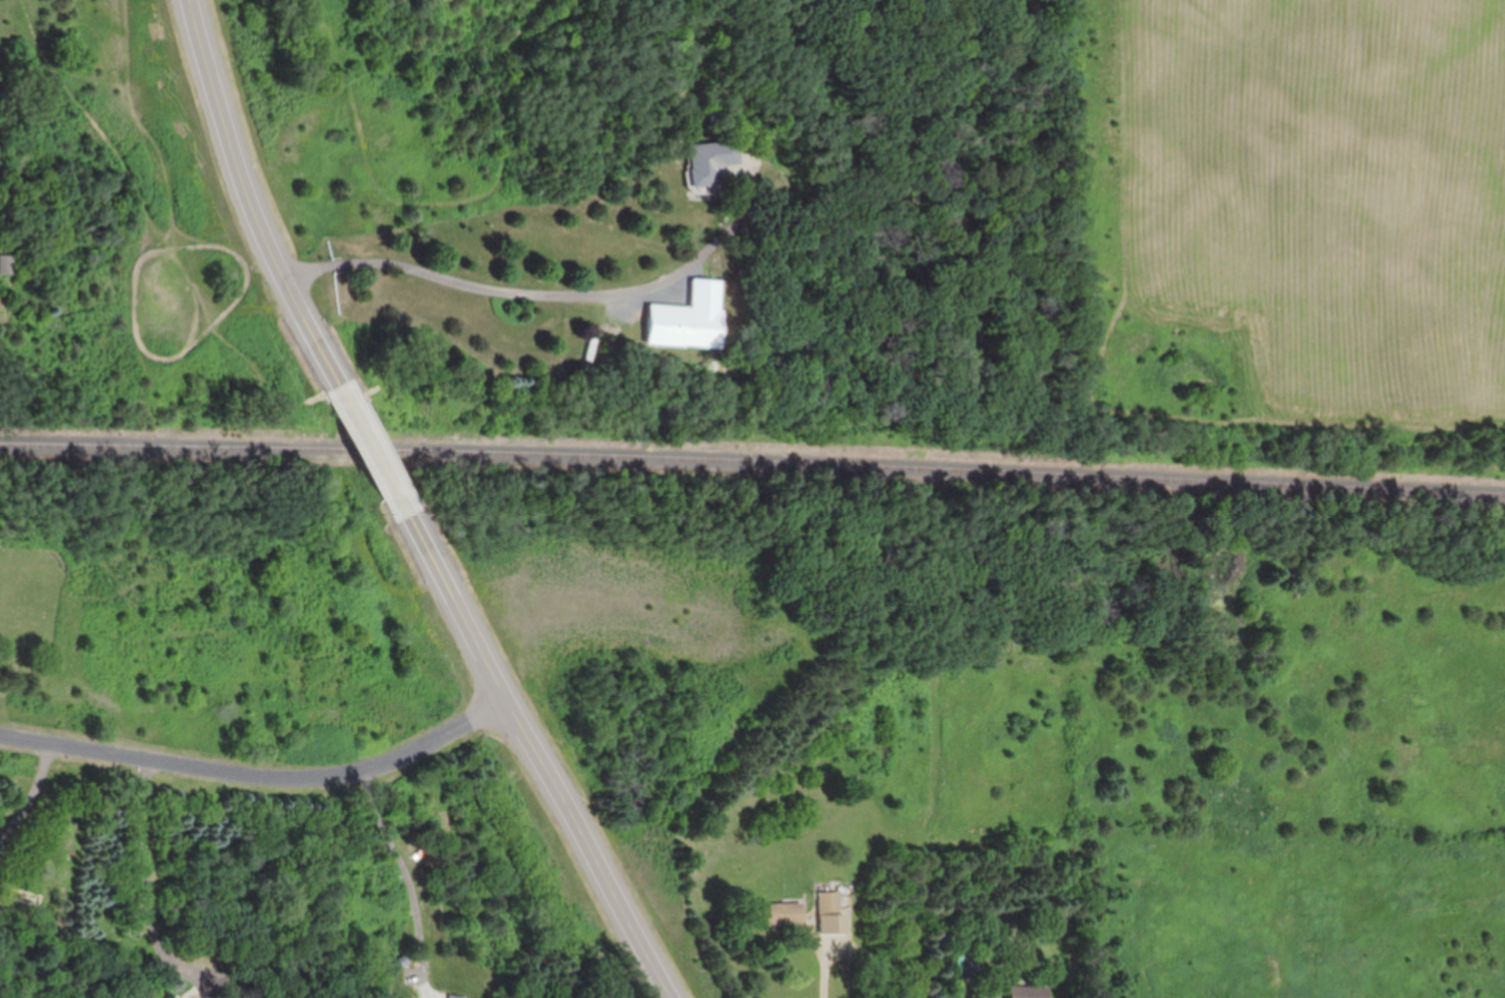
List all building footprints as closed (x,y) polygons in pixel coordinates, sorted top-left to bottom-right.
[(685,145),(687,188),(715,186),(714,176),(723,176),(722,166),(738,165),(737,143),(685,145)] [(20,255),(0,255),(0,274),(20,274),(20,255)] [(641,346),(717,349),(720,281),(689,279),(688,307),(643,305),(641,346)] [(820,892),(820,915),(841,915),(841,892),(820,892)] [(760,925),(801,925),(801,903),(760,903),(760,925)] [(1046,987),(1006,987),(1006,997),(1046,997),(1046,987)]
